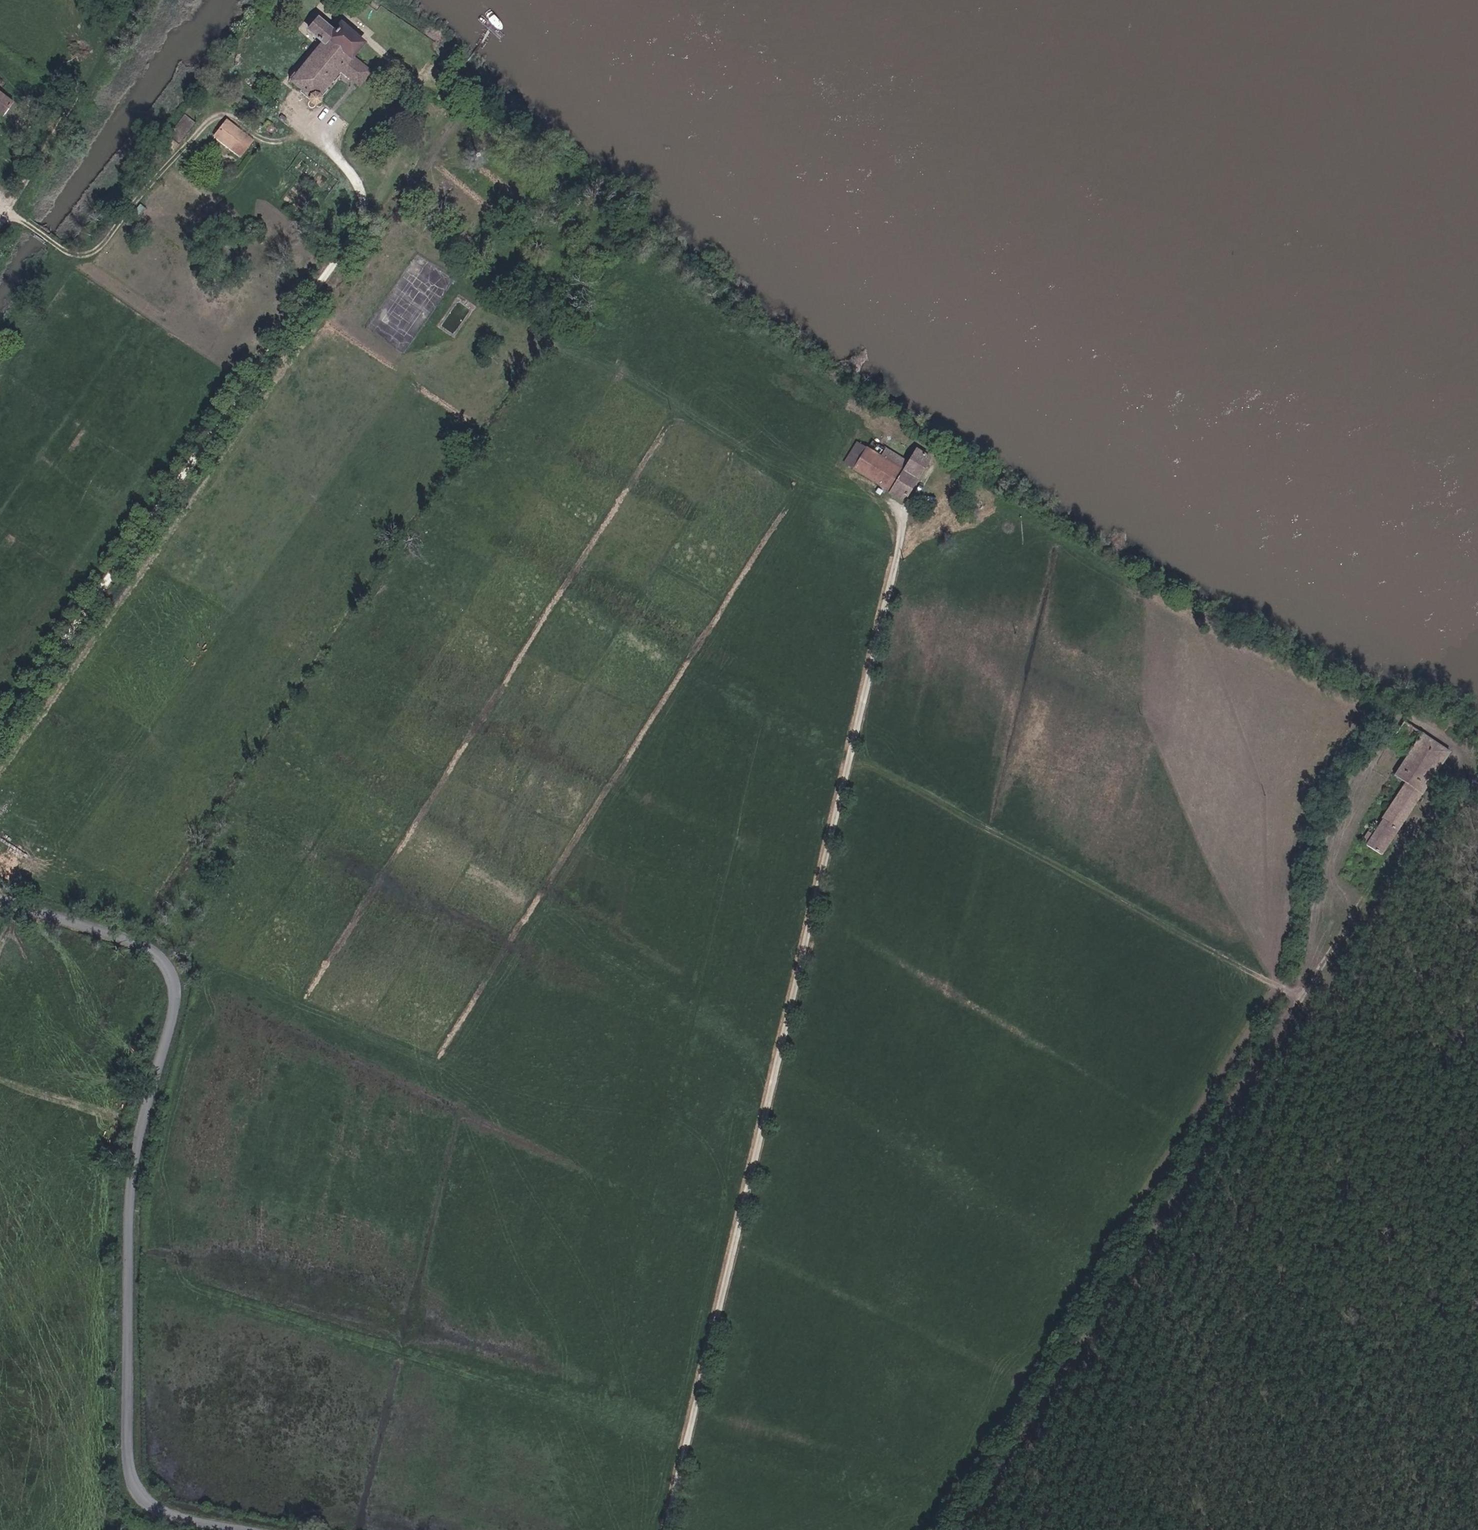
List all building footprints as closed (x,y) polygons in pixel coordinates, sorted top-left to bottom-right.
[(368,69),(352,56),(366,39),(342,18),(335,26),(317,13),(308,27),(324,39),(298,68),(295,66),(289,74),(311,92),(310,98),(311,100),(313,102),(314,102),(318,101),(320,100),(320,97),(320,92),(319,88),(341,66),(359,81),(368,69)] [(18,94),(0,81),(0,105),(7,110),(18,94)] [(244,145),(254,131),(247,126),(229,111),(219,124),(244,145)] [(166,143),(177,150),(194,125),(183,119),(166,143)] [(860,479),(903,502),(928,461),(912,452),(900,473),(862,452),(850,472),(844,470),(833,489),(846,496),(860,479)] [(1357,861),(1371,871),(1442,760),(1398,731),(1382,756),(1399,767),(1386,787),(1397,795),(1357,861)]
